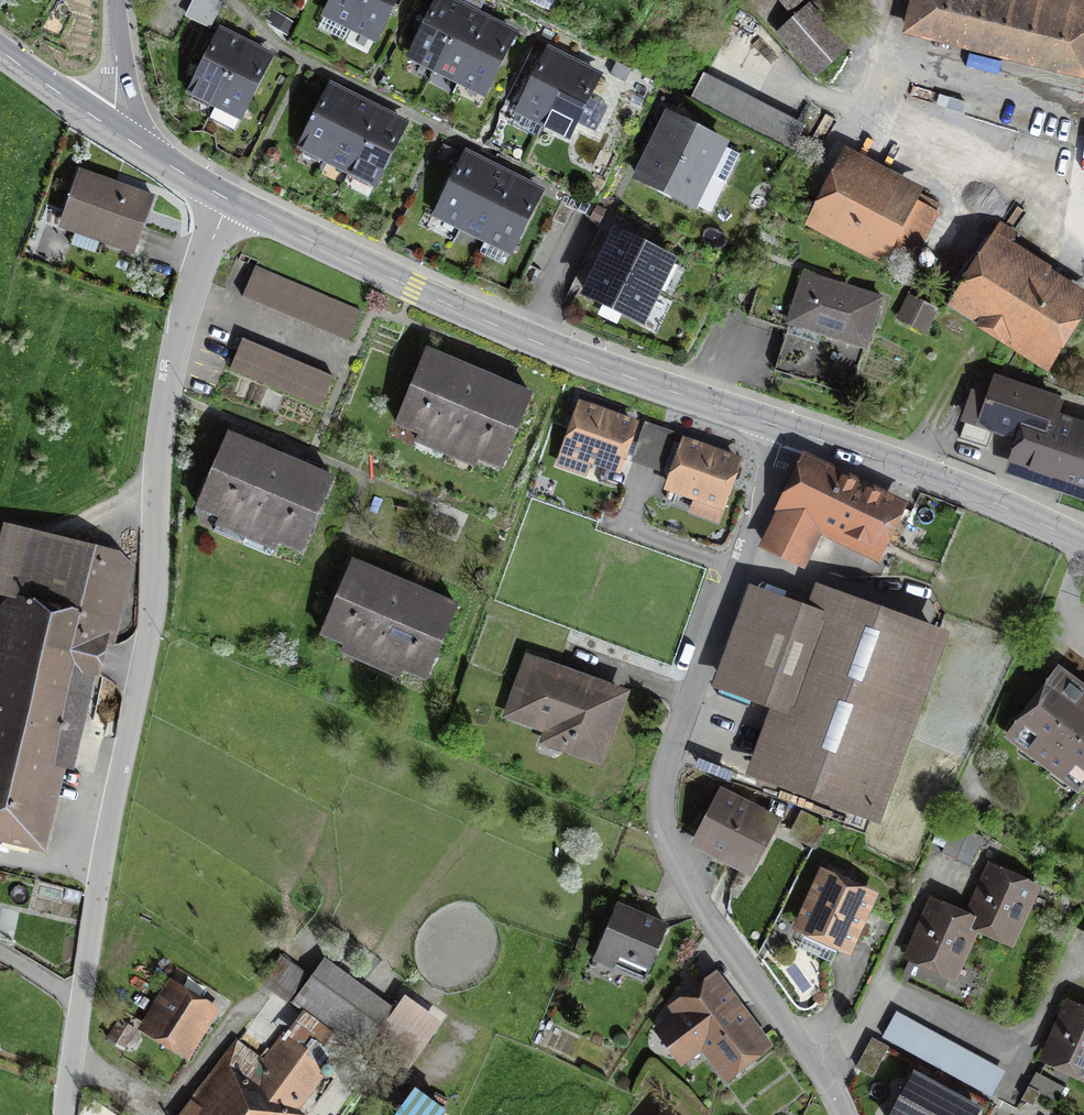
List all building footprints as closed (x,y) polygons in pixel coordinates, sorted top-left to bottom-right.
[(187,21),(209,32),(220,10),(200,0),(198,0),(187,21)] [(376,39),(396,0),(332,0),(325,13),(376,39)] [(447,0),(440,0),(411,57),(484,94),(515,35),(503,29),(476,15),(452,3),(447,0)] [(793,12),(807,0),(782,0),(793,12)] [(909,29),(1083,73),(1083,20),(1053,13),(1055,4),(1039,0),(916,0),(909,29)] [(852,51),(814,4),(779,32),(817,79),(852,51)] [(256,52),(236,42),(218,33),(191,90),(241,114),(268,57),(256,52)] [(563,57),(548,51),(520,112),(576,137),(604,76),(588,69),(563,57)] [(368,106),(355,99),(347,95),(334,89),(304,149),(376,184),(406,124),(392,118),(379,111),(368,106)] [(696,206),(726,142),(667,114),(660,129),(652,147),(647,157),(637,178),(696,206)] [(503,173),(491,167),(482,162),(469,155),(438,215),(511,253),(541,193),(528,186),(515,179),(503,173)] [(154,196),(74,170),(57,219),(138,246),(154,196)] [(935,211),(853,171),(827,224),(909,264),(935,211)] [(641,320),(670,257),(615,231),(608,246),(601,262),(594,277),(586,294),(641,320)] [(1078,303),(989,243),(955,293),(1045,353),(1078,303)] [(360,309),(264,268),(250,303),(346,341),(360,309)] [(882,301),(807,275),(775,370),(850,396),(882,301)] [(333,374),(240,339),(228,371),(322,406),(333,374)] [(531,395),(421,348),(391,421),(503,465),(531,395)] [(1081,426),(1083,418),(1083,413),(999,382),(975,446),(1029,466),(1024,482),(1083,504),(1083,427),(1081,426)] [(642,426),(583,405),(560,470),(590,481),(594,469),(623,479),(642,426)] [(330,477),(224,432),(197,503),(303,550),(330,477)] [(748,463),(688,442),(669,495),(697,505),(693,517),(724,529),(748,463)] [(782,510),(824,530),(877,555),(902,504),(807,459),(782,510)] [(824,530),(782,510),(764,548),(806,568),(824,530)] [(87,556),(75,610),(19,597),(0,682),(0,828),(36,836),(52,764),(72,768),(82,723),(93,670),(99,671),(123,564),(87,556)] [(457,606),(349,564),(322,631),(431,673),(457,606)] [(824,619),(758,593),(723,682),(796,710),(772,774),(874,813),(942,634),(834,592),(824,619)] [(621,692),(535,660),(514,717),(548,729),(543,741),(598,761),(621,692)] [(1067,677),(1024,734),(1083,780),(1083,689),(1067,677)] [(772,819),(721,794),(699,838),(750,863),(772,819)] [(825,826),(801,813),(791,832),(815,844),(825,826)] [(983,837),(953,824),(940,852),(951,857),(963,862),(970,865),(983,837)] [(1032,885),(993,867),(969,917),(1009,936),(1032,885)] [(870,893),(824,873),(800,925),(847,945),(870,893)] [(676,904),(624,879),(601,935),(652,961),(676,904)] [(974,920),(933,903),(911,953),(952,971),(974,920)] [(288,999),(306,974),(280,955),(262,981),(288,999)] [(365,1047),(391,1009),(320,961),(294,999),(365,1047)] [(680,1058),(703,1037),(695,1030),(732,1004),(711,975),(676,999),(683,1015),(659,1032),(680,1058)] [(214,1014),(168,984),(143,1021),(183,1047),(203,1018),(209,1021),(214,1014)] [(403,997),(366,1048),(398,1071),(435,1019),(403,997)] [(762,1042),(732,1004),(695,1030),(703,1037),(726,1071),(762,1042)] [(1070,1006),(1047,1055),(1083,1073),(1083,1013),(1070,1006)] [(281,1033),(269,1049),(242,1029),(223,1055),(232,1062),(193,1114),(287,1114),(324,1065),(281,1033)] [(914,1075),(893,1114),(974,1114),(978,1109),(914,1075)] [(410,1094),(395,1114),(439,1114),(441,1109),(410,1094)]
